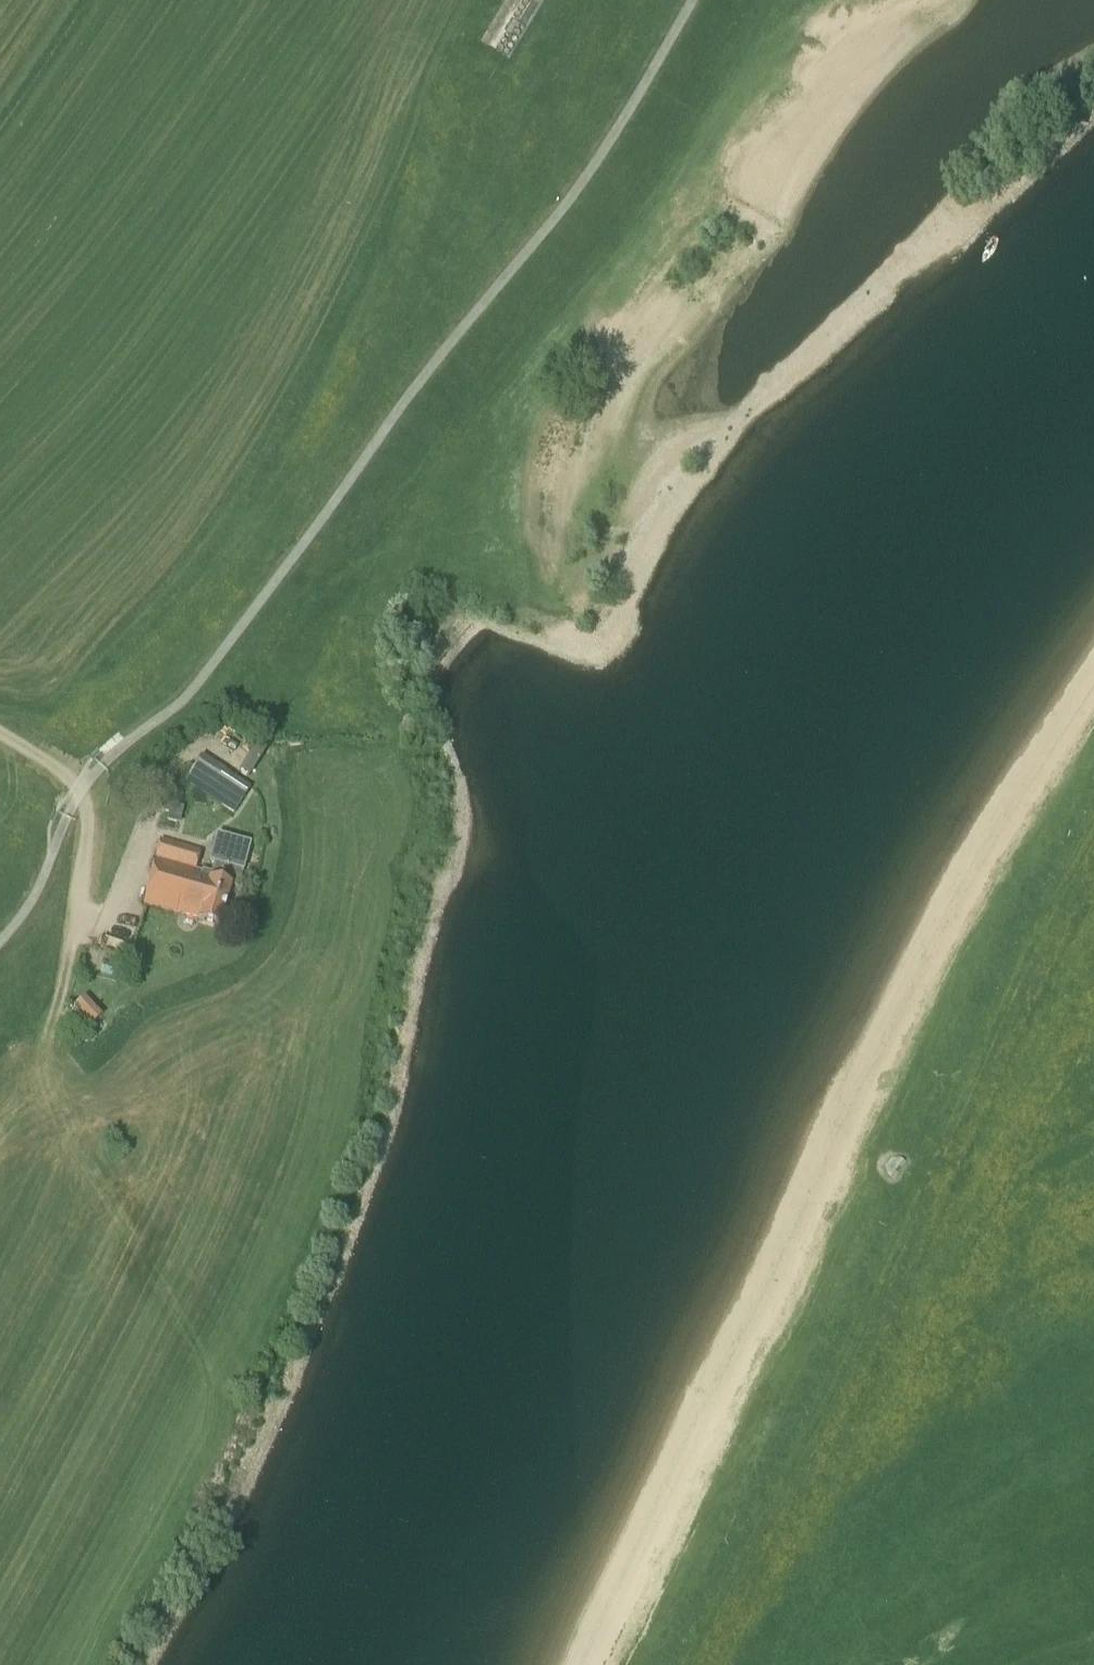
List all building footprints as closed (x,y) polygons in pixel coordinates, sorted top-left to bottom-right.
[(233,815),(251,788),(202,756),(184,783),(233,815)] [(238,887),(250,843),(217,834),(210,860),(215,862),(212,872),(196,868),(201,850),(161,840),(144,905),(221,925),(231,885),(238,887)] [(891,1158),(884,1166),(888,1176),(893,1179),(905,1162),(900,1158),(891,1158)]
